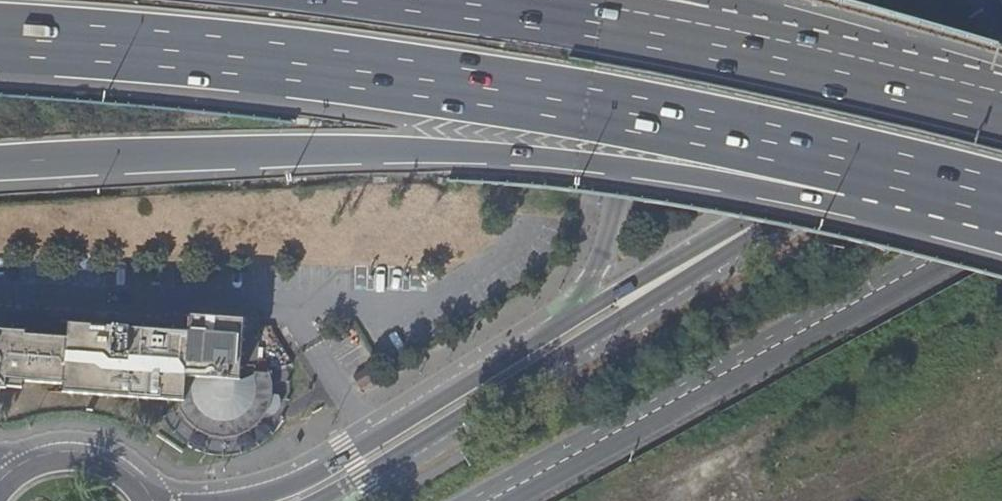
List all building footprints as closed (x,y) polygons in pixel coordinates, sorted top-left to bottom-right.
[(268,373),(254,373),(258,320),(188,316),(186,333),(66,324),(66,337),(25,335),(25,333),(0,331),(0,389),(6,389),(6,387),(22,388),(22,382),(62,384),(62,393),(179,402),(182,415),(187,422),(196,430),(209,436),(225,438),(236,436),(249,431),(261,422),(266,413),(271,400),(272,394),(272,383),(269,375),(268,373)]
